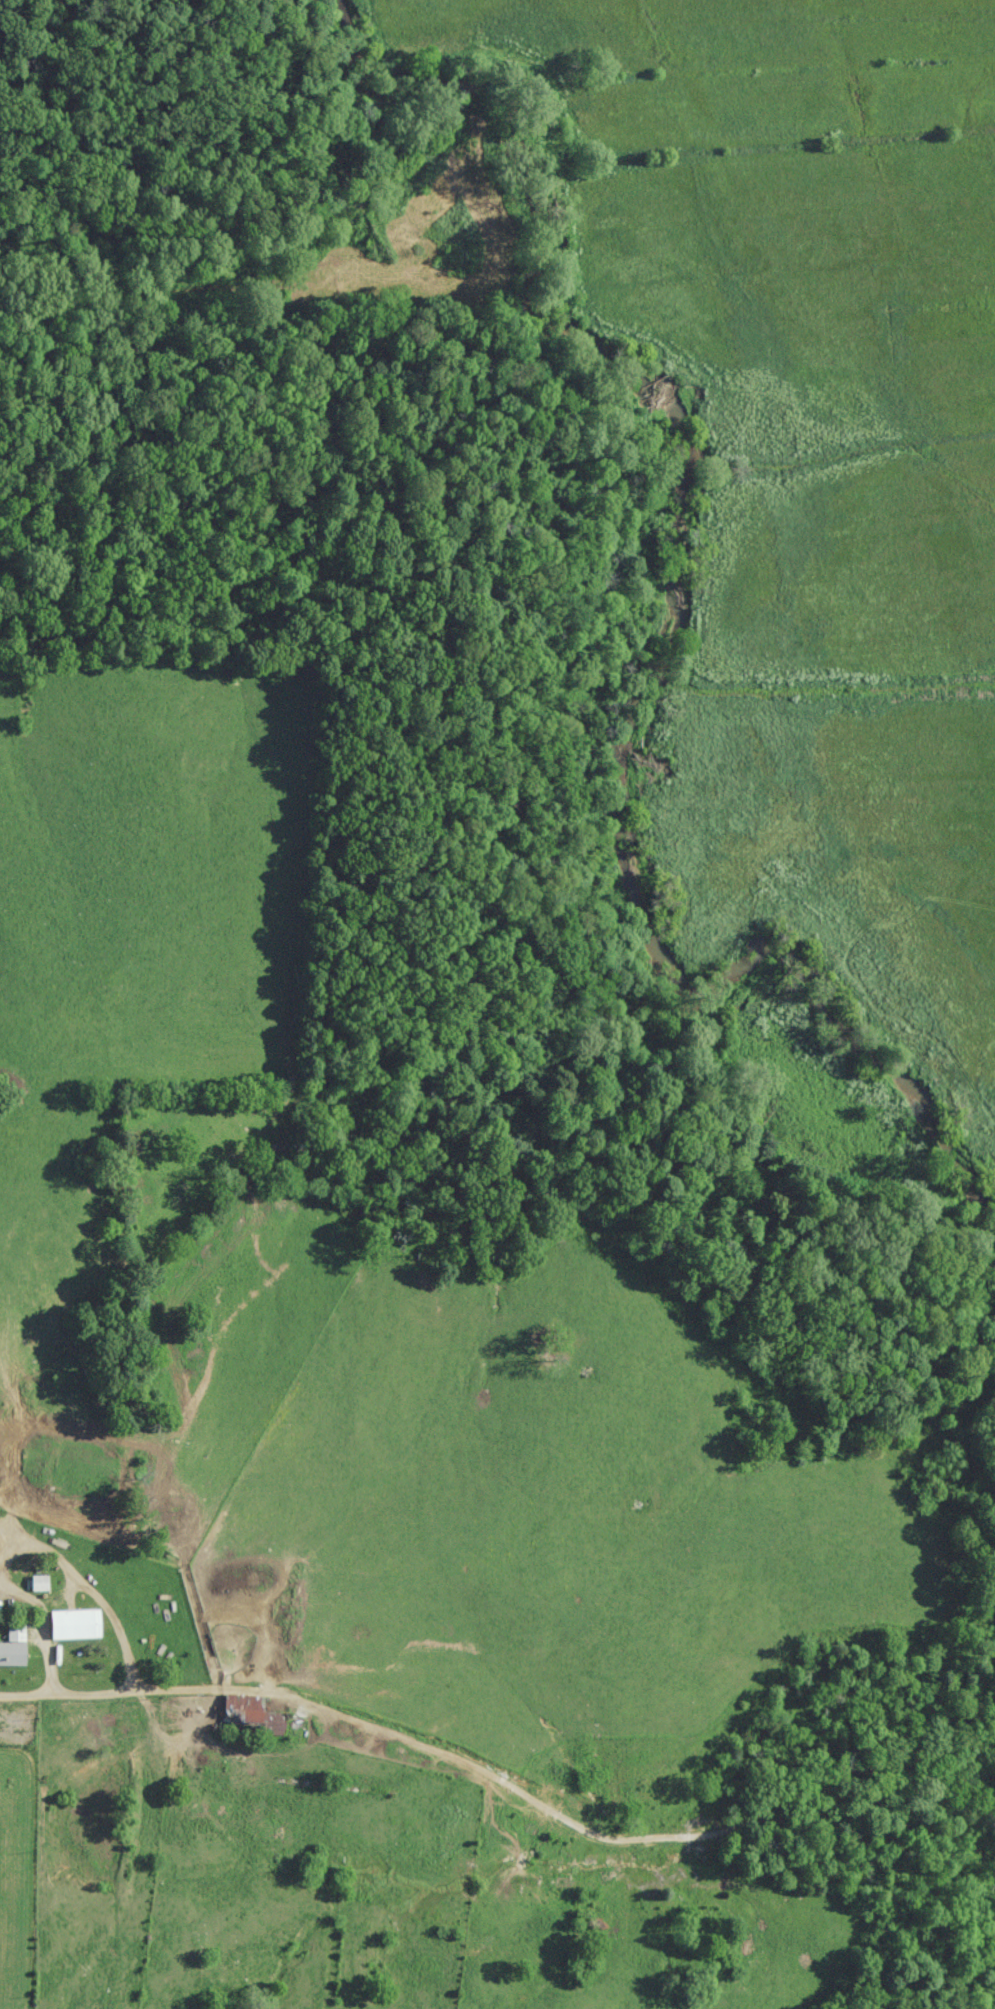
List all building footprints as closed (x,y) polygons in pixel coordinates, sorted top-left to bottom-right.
[(97,1609),(49,1610),(50,1638),(98,1638),(97,1609)] [(7,1625),(7,1642),(0,1642),(0,1666),(24,1666),(24,1625),(7,1625)] [(284,1734),(285,1712),(262,1711),(263,1695),(224,1694),(223,1726),(240,1727),(239,1733),(284,1734)]
